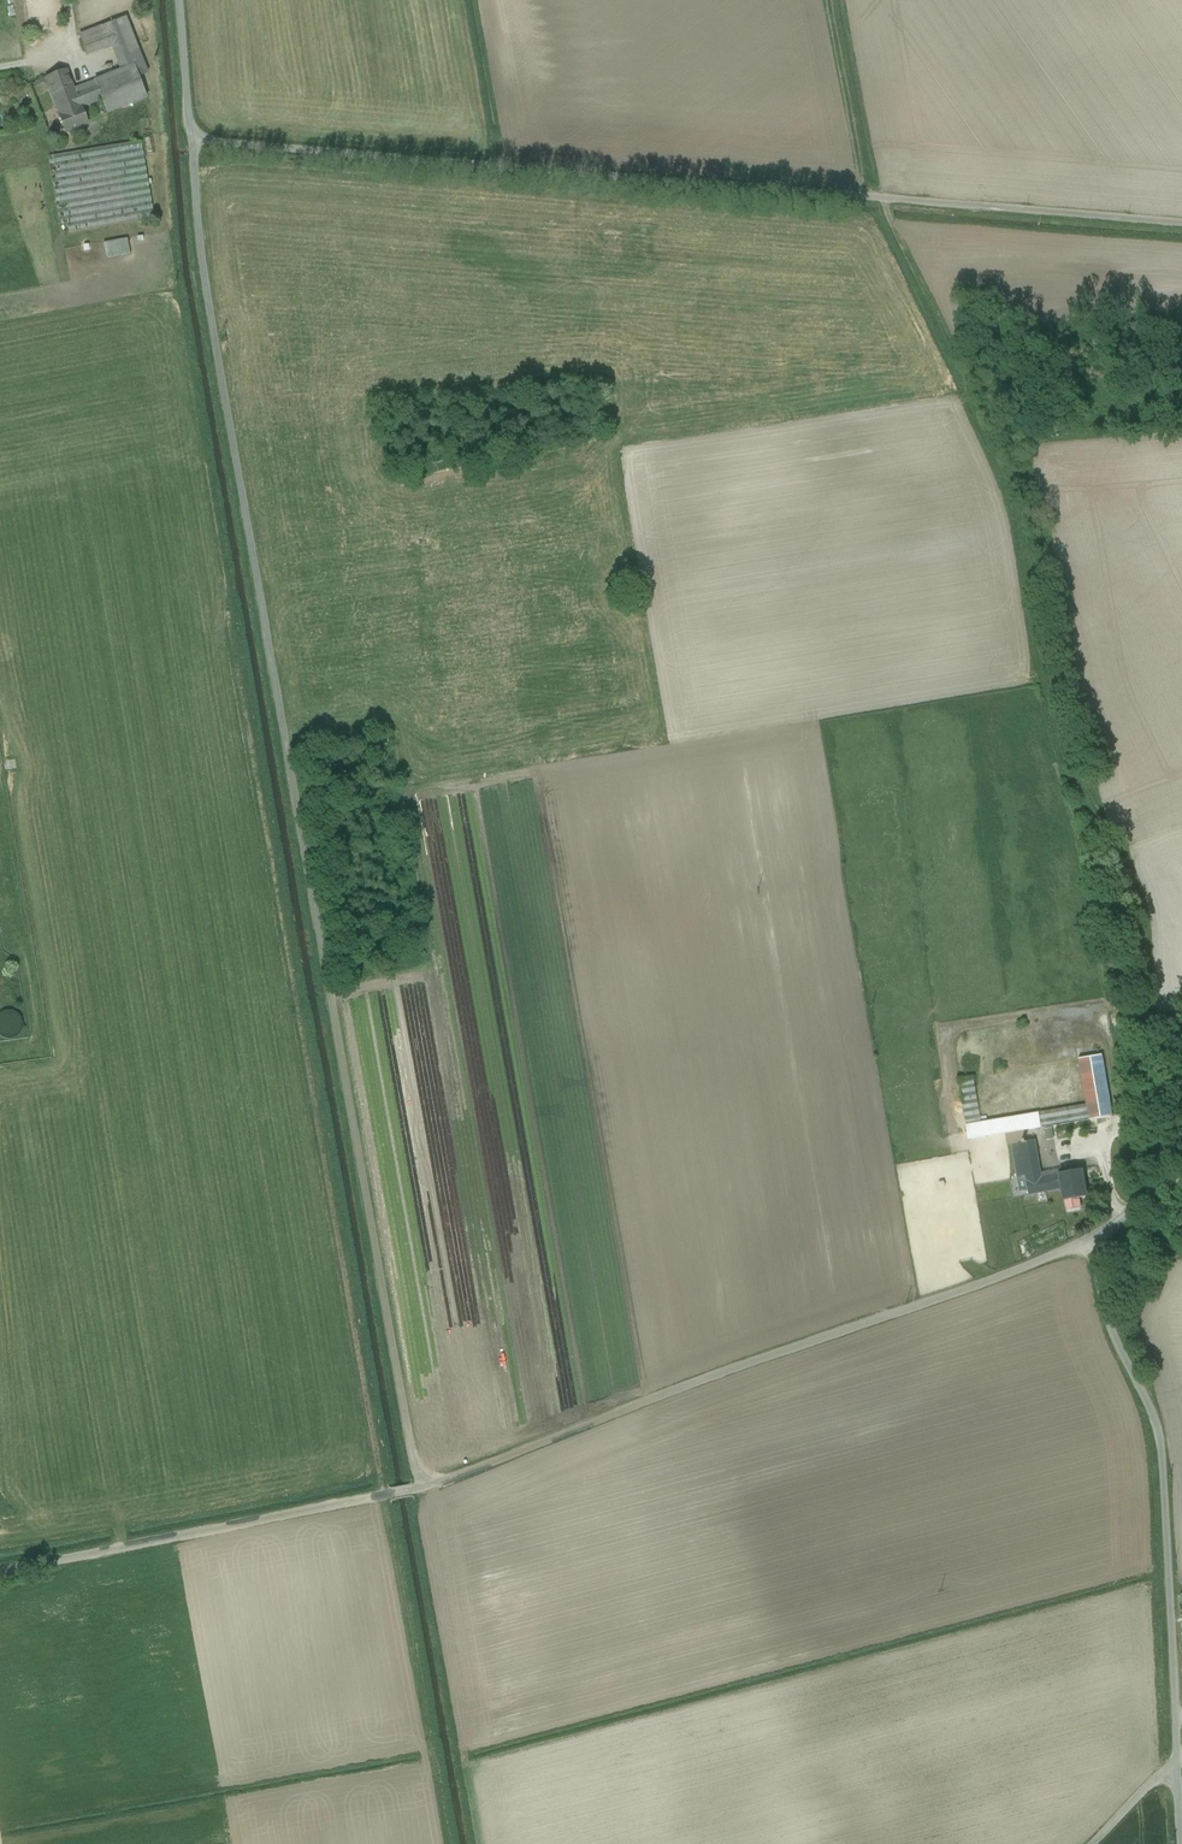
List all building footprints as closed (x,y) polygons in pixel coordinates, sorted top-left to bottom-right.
[(143,62),(126,17),(104,26),(112,46),(121,71),(133,66),(143,62)] [(104,26),(79,35),(87,56),(112,46),(104,26)] [(143,62),(133,66),(137,77),(147,73),(143,62)] [(121,71),(95,81),(97,85),(103,100),(102,100),(107,113),(146,98),(137,77),(133,66),(121,71)] [(66,71),(46,78),(53,97),(73,89),(66,71)] [(90,87),(97,85),(95,81),(84,85),(73,90),(75,93),(83,90),(85,96),(92,93),(90,87)] [(83,90),(75,93),(80,107),(80,108),(81,107),(81,108),(102,100),(103,100),(97,85),(90,87),(92,93),(85,96),(83,90)] [(73,89),(53,97),(60,115),(80,107),(75,93),(73,90),(73,89)] [(80,107),(60,115),(60,116),(59,116),(66,133),(88,124),(81,108),(81,107),(80,108),(80,107)] [(150,136),(142,138),(145,156),(153,155),(150,136)] [(141,143),(126,145),(129,159),(143,156),(141,143)] [(126,145),(48,157),(61,235),(154,219),(143,156),(129,159),(126,145)] [(127,239),(103,243),(106,260),(130,255),(127,239)] [(1106,908),(1096,910),(1098,920),(1107,918),(1106,908)] [(1030,1068),(959,1080),(969,1140),(1111,1118),(1101,1057),(1038,1067),(1037,1064),(1030,1065),(1030,1068)] [(1035,1140),(1010,1145),(1016,1178),(1025,1176),(1041,1174),(1035,1140)] [(1081,1170),(1059,1174),(1059,1175),(1062,1189),(1064,1200),(1086,1196),(1081,1170)] [(1059,1175),(1041,1178),(1041,1174),(1025,1176),(1029,1195),(1062,1189),(1059,1175)]
